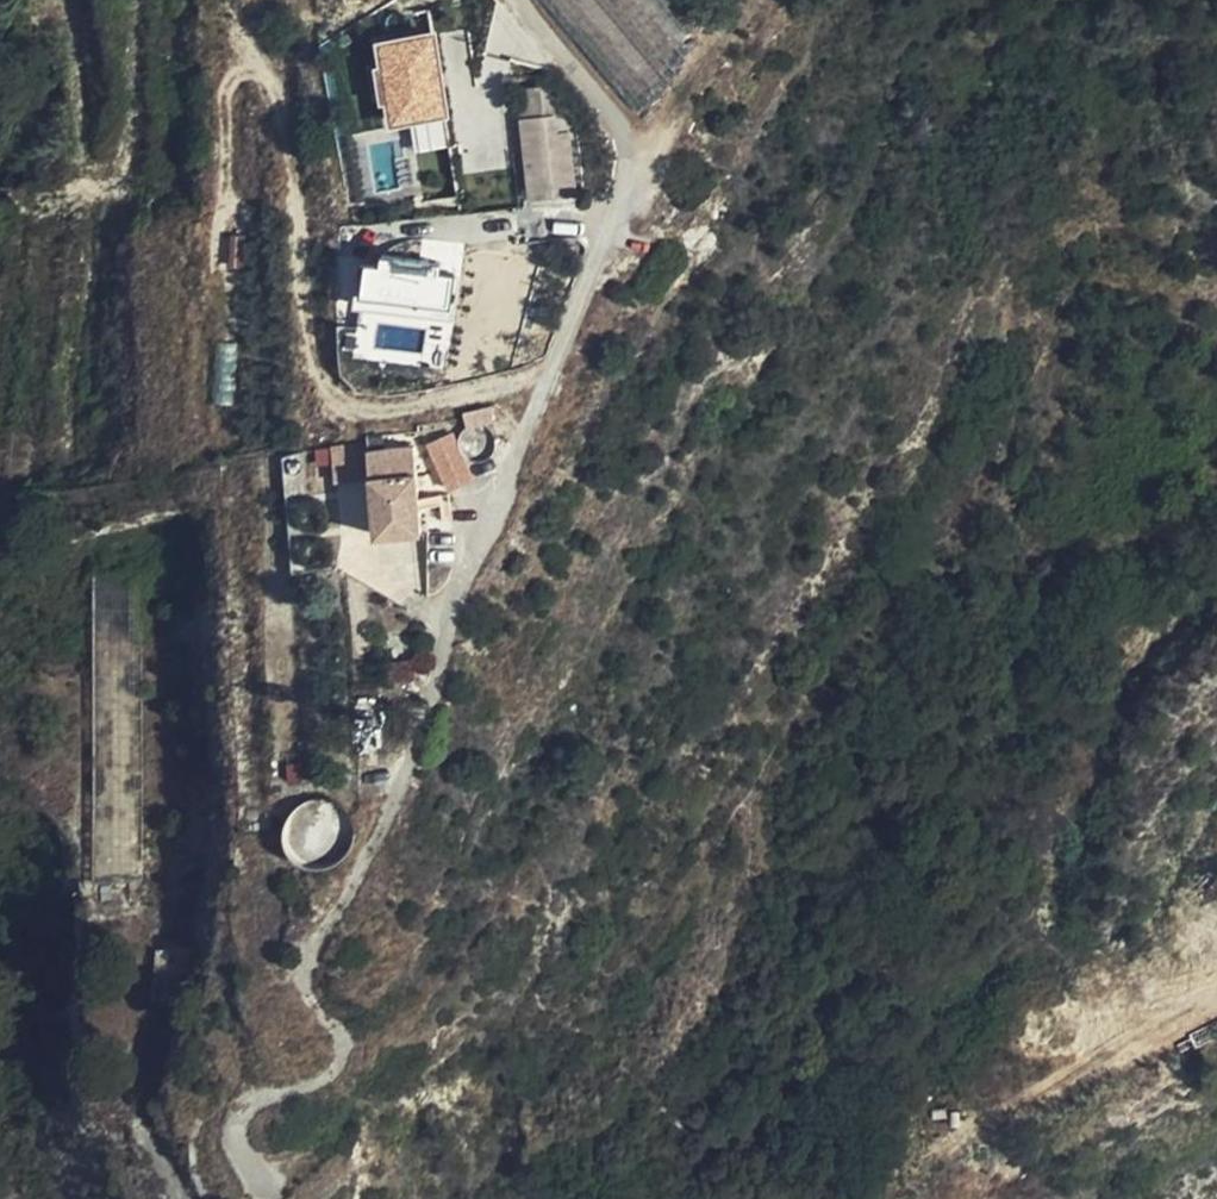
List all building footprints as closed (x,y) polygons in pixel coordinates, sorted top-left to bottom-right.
[(658,0),(541,0),(630,108),(667,76),(689,37),(658,0)] [(392,117),(451,112),(443,26),(384,32),(392,117)] [(557,168),(548,94),(526,97),(536,171),(557,168)] [(425,233),(421,258),(369,250),(360,301),(454,317),(467,240),(425,233)] [(466,481),(452,432),(428,440),(442,489),(466,481)] [(420,530),(411,448),(363,451),(372,535),(420,530)]
